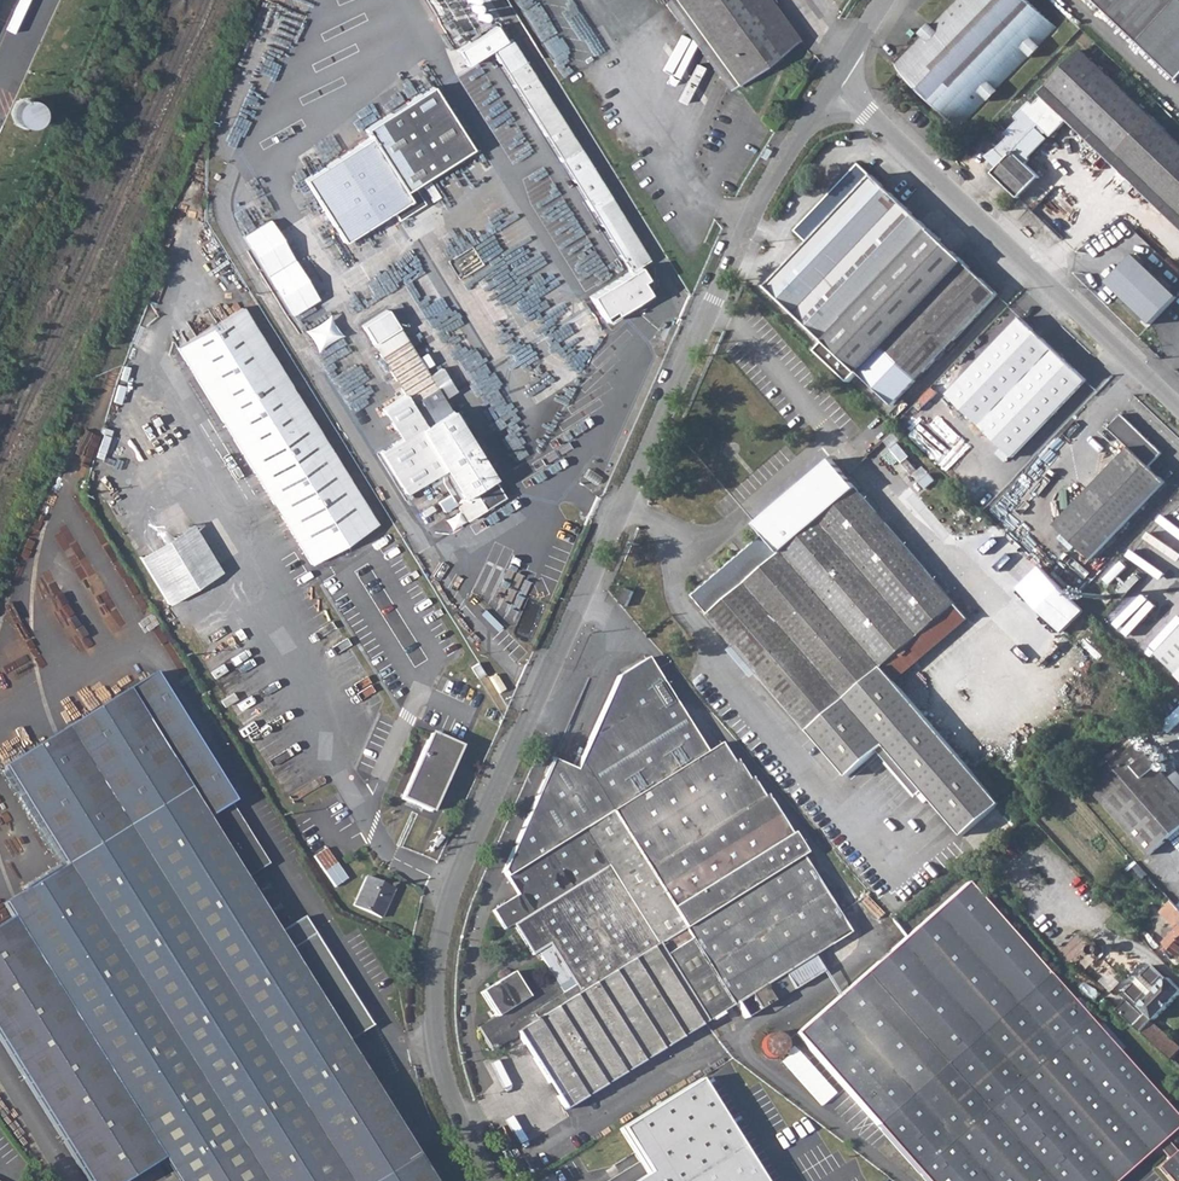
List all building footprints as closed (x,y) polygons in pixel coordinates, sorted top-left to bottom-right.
[(734,85),(796,40),(777,14),(770,20),(755,0),(672,0),(734,85)] [(892,62),(962,130),(1059,29),(1029,0),(953,0),(892,62)] [(1097,2),(1139,42),(1178,0),(1095,0),(1097,2)] [(509,44),(496,26),(459,50),(471,69),(496,52),(509,44)] [(496,52),(562,150),(638,272),(643,268),(651,265),(575,142),(514,41),(509,44),(496,52)] [(1027,165),(1016,154),(1014,152),(1040,125),(1052,136),(1067,120),(1076,111),(1129,163),(1163,128),(1081,49),(1047,84),(1051,87),(1034,104),(1031,101),(1016,117),(1019,120),(1006,133),(1010,137),(996,151),(1005,160),(993,173),(1019,198),(1039,176),(1027,165)] [(434,84),(366,125),(372,135),(405,188),(473,146),(434,84)] [(15,109),(15,113),(17,118),(20,121),(24,123),(29,124),(34,123),(37,121),(40,117),(42,113),(42,109),(41,105),(39,101),(35,98),(31,96),(27,96),(22,97),(19,100),(16,104),(15,109)] [(1129,163),(1178,211),(1178,144),(1163,128),(1129,163)] [(405,188),(372,135),(304,177),(344,242),(413,200),(405,188)] [(765,158),(770,150),(766,148),(761,156),(763,157),(765,158)] [(779,275),(770,285),(825,338),(930,231),(859,164),(796,231),(803,237),(809,243),(779,275)] [(270,218),(242,235),(293,317),(320,300),(270,218)] [(930,231),(825,338),(861,372),(965,264),(930,231)] [(1108,282),(1152,323),(1178,296),(1134,254),(1108,282)] [(965,264),(861,372),(895,404),(998,295),(965,264)] [(650,278),(643,268),(638,272),(595,300),(609,322),(650,295),(642,283),(650,278)] [(241,308),(177,348),(310,563),(374,523),(241,308)] [(1021,318),(948,394),(1013,456),(1087,380),(1021,318)] [(502,496),(451,410),(449,411),(400,334),(377,348),(425,426),(403,440),(436,493),(446,488),(449,495),(441,500),(447,509),(456,504),(465,519),(502,496)] [(432,373),(444,397),(456,391),(443,366),(432,373)] [(1131,448),(1058,524),(1093,558),(1167,481),(1151,466),(1163,453),(1123,415),(1109,428),(1131,448)] [(759,540),(703,588),(719,606),(710,614),(848,775),(885,744),(963,835),(1000,803),(894,680),(882,666),(956,602),(857,487),(834,460),(759,523),(767,532),(759,540)] [(966,497),(958,506),(968,516),(976,507),(966,497)] [(190,523),(137,556),(166,605),(219,570),(190,523)] [(485,585),(509,625),(525,615),(518,603),(525,599),(508,571),(485,585)] [(633,592),(627,589),(621,603),(628,606),(633,592)] [(1157,654),(1178,675),(1178,631),(1157,654)] [(937,726),(939,725),(944,643),(899,680),(937,726)] [(496,1016),(477,1028),(491,1051),(518,1034),(570,1118),(691,1042),(696,1049),(715,1037),(704,1021),(734,1003),(744,1018),(822,971),(812,955),(849,932),(831,903),(839,898),(815,859),(807,864),(801,854),(804,853),(792,832),(790,833),(766,795),(763,796),(751,777),(747,779),(735,760),(732,762),(720,743),(707,751),(648,655),(618,675),(577,770),(554,760),(503,871),(518,894),(493,911),(505,929),(514,924),(534,954),(538,952),(556,979),(527,997),(512,973),(481,992),(496,1016)] [(477,664),(470,667),(477,678),(483,674),(477,664)] [(231,804),(235,802),(155,673),(4,766),(66,865),(4,903),(13,917),(0,924),(0,1039),(88,1180),(124,1180),(162,1157),(176,1180),(432,1180),(416,1156),(345,1042),(371,1026),(303,917),(276,933),(243,879),(268,864),(231,804)] [(430,735),(401,799),(430,811),(457,747),(430,735)] [(1140,743),(1091,786),(1150,853),(1178,829),(1178,788),(1140,743)] [(327,846),(314,855),(336,886),(349,877),(327,846)] [(365,878),(353,905),(380,917),(392,890),(365,878)] [(925,1180),(1091,1180),(1135,1142),(1145,1152),(1153,1145),(1166,1159),(1156,1167),(1168,1180),(1178,1180),(1178,1147),(1174,1151),(1161,1138),(1178,1122),(1119,1055),(1126,1049),(1082,1000),(1076,1006),(966,881),(795,1032),(925,1180)] [(1171,916),(1178,924),(1163,941),(1178,955),(1178,910),(1176,908),(1173,906),(1170,905),(1168,905),(1167,907),(1166,911),(1168,914),(1171,916)] [(1091,947),(1091,949),(1091,952),(1093,955),(1095,956),(1097,956),(1100,959),(1104,955),(1102,953),(1102,950),(1102,947),(1100,946),(1098,944),(1095,944),(1093,946),(1091,947)] [(1125,1016),(1163,1050),(1172,1059),(1178,1051),(1178,1044),(1152,1020),(1155,1018),(1156,1019),(1178,995),(1178,986),(1169,977),(1159,987),(1153,981),(1147,987),(1153,993),(1141,1005),(1138,1002),(1125,1016)] [(764,1039),(762,1043),(763,1048),(764,1051),(768,1055),(772,1056),(776,1056),(779,1054),(783,1051),(785,1047),(784,1042),(783,1038),(780,1035),(775,1034),(771,1034),(767,1036),(764,1039)] [(699,1080),(619,1129),(646,1174),(634,1180),(761,1180),(699,1080)]
